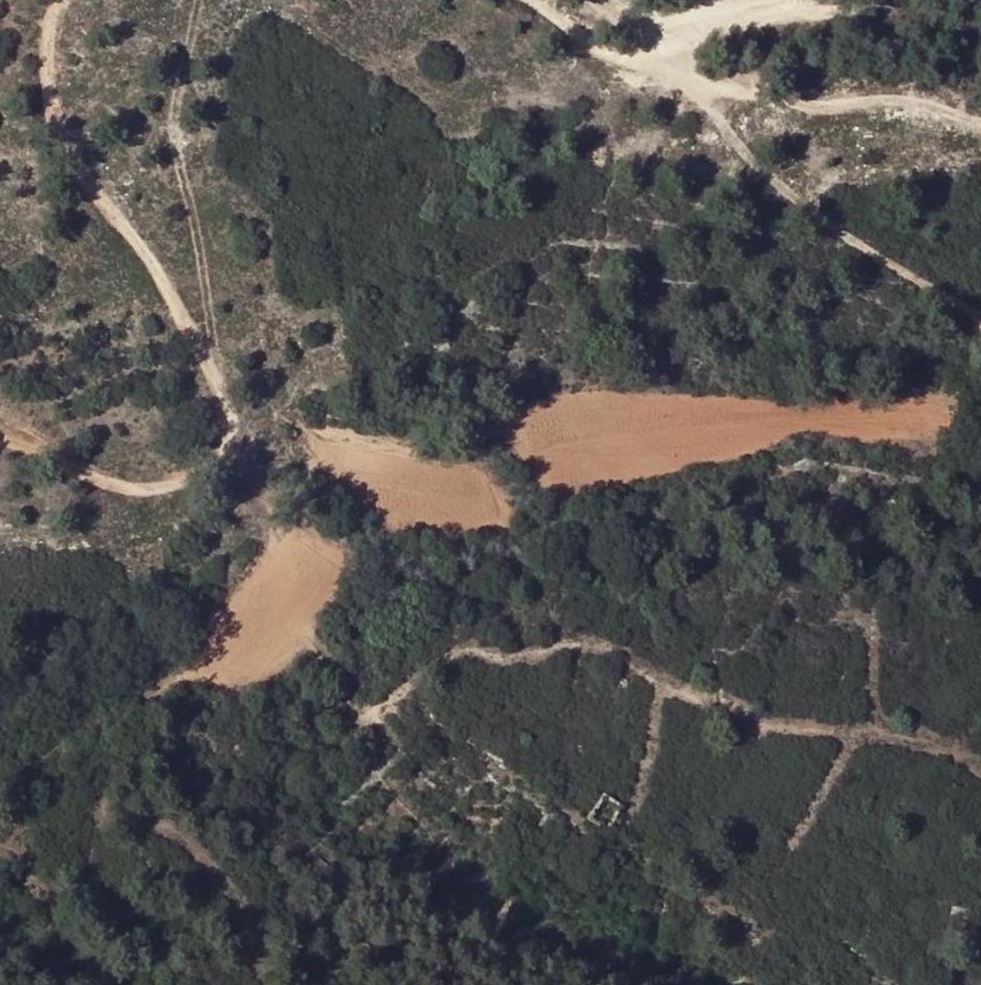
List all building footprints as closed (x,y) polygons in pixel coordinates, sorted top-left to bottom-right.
[(610,829),(623,806),(604,794),(590,816),(610,829)]
